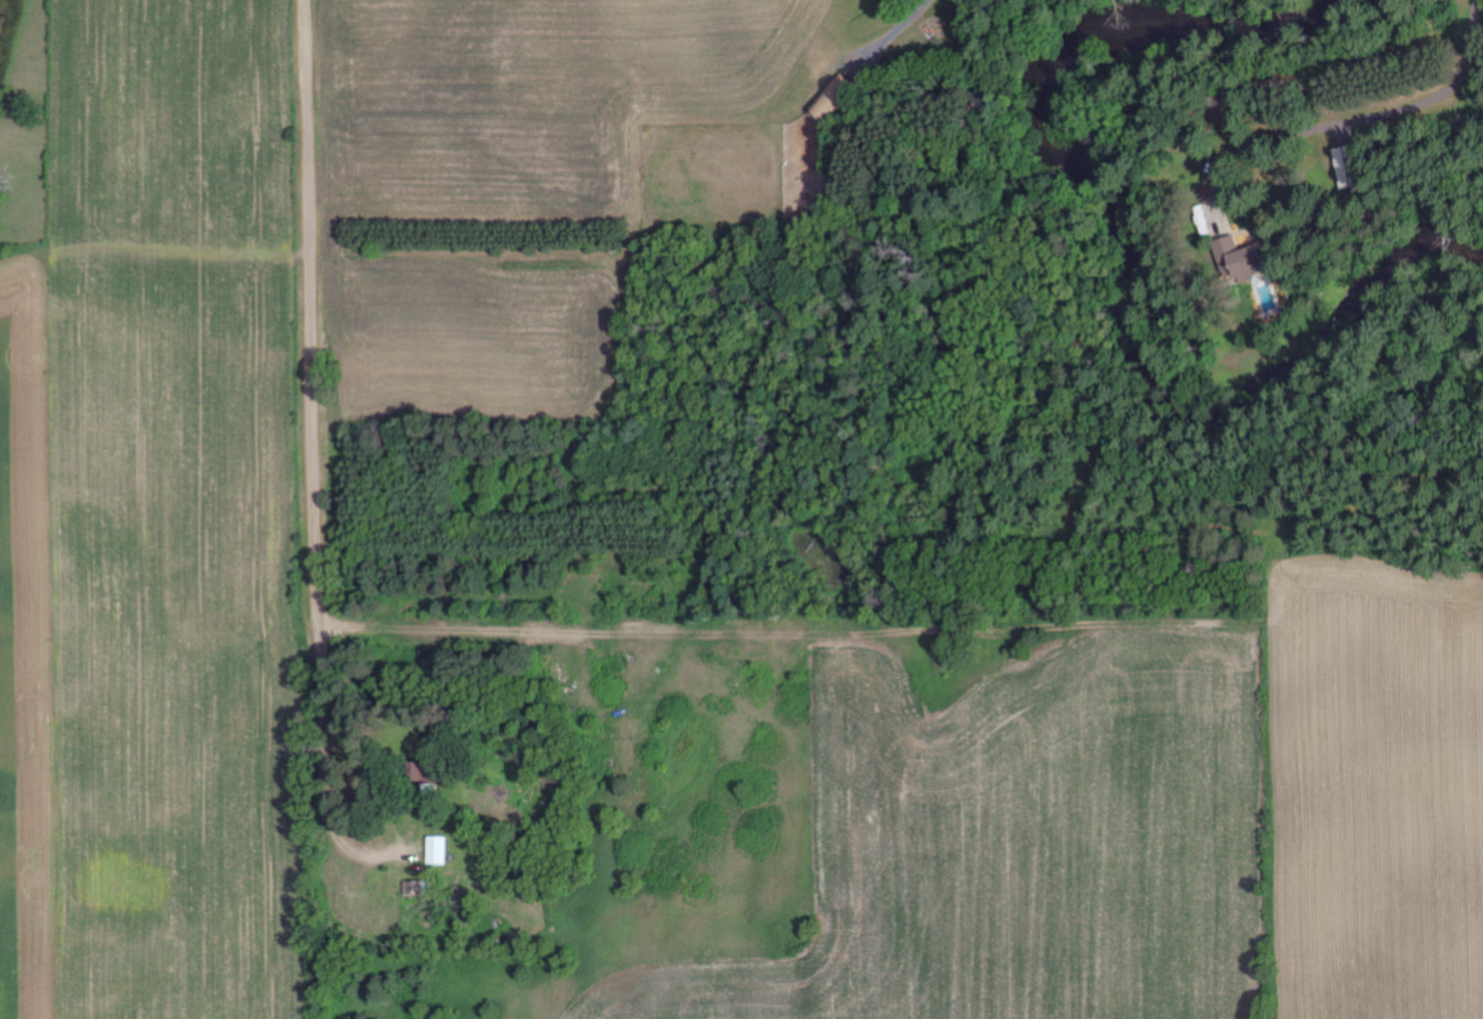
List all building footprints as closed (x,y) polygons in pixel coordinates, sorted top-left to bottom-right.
[(1353,146),(1332,148),(1335,190),(1356,188),(1353,146)] [(1210,242),(1223,282),(1271,266),(1263,240),(1235,249),(1231,235),(1210,242)] [(421,783),(440,783),(440,763),(421,763),(421,783)] [(429,864),(448,864),(448,836),(429,836),(429,864)]
